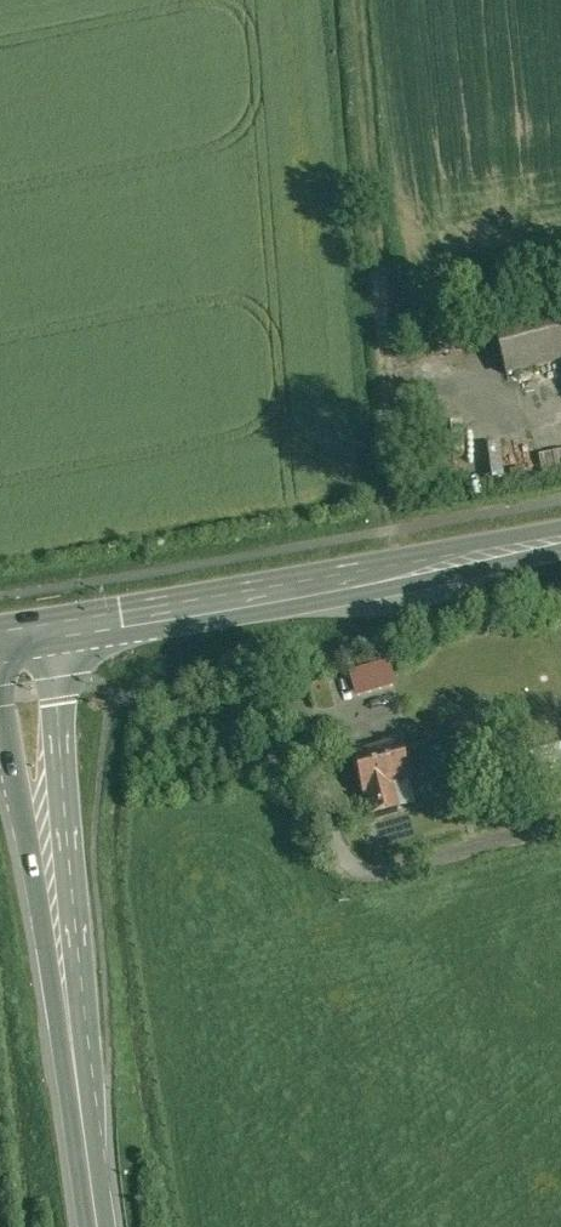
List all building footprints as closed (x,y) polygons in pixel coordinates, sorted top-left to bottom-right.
[(560,359),(560,304),(495,324),(510,374),(560,359)] [(560,475),(560,449),(540,453),(544,477),(560,475)] [(389,661),(348,672),(355,698),(396,687),(389,661)] [(398,745),(352,757),(363,797),(364,797),(370,819),(398,812),(392,789),(409,784),(398,745)]
